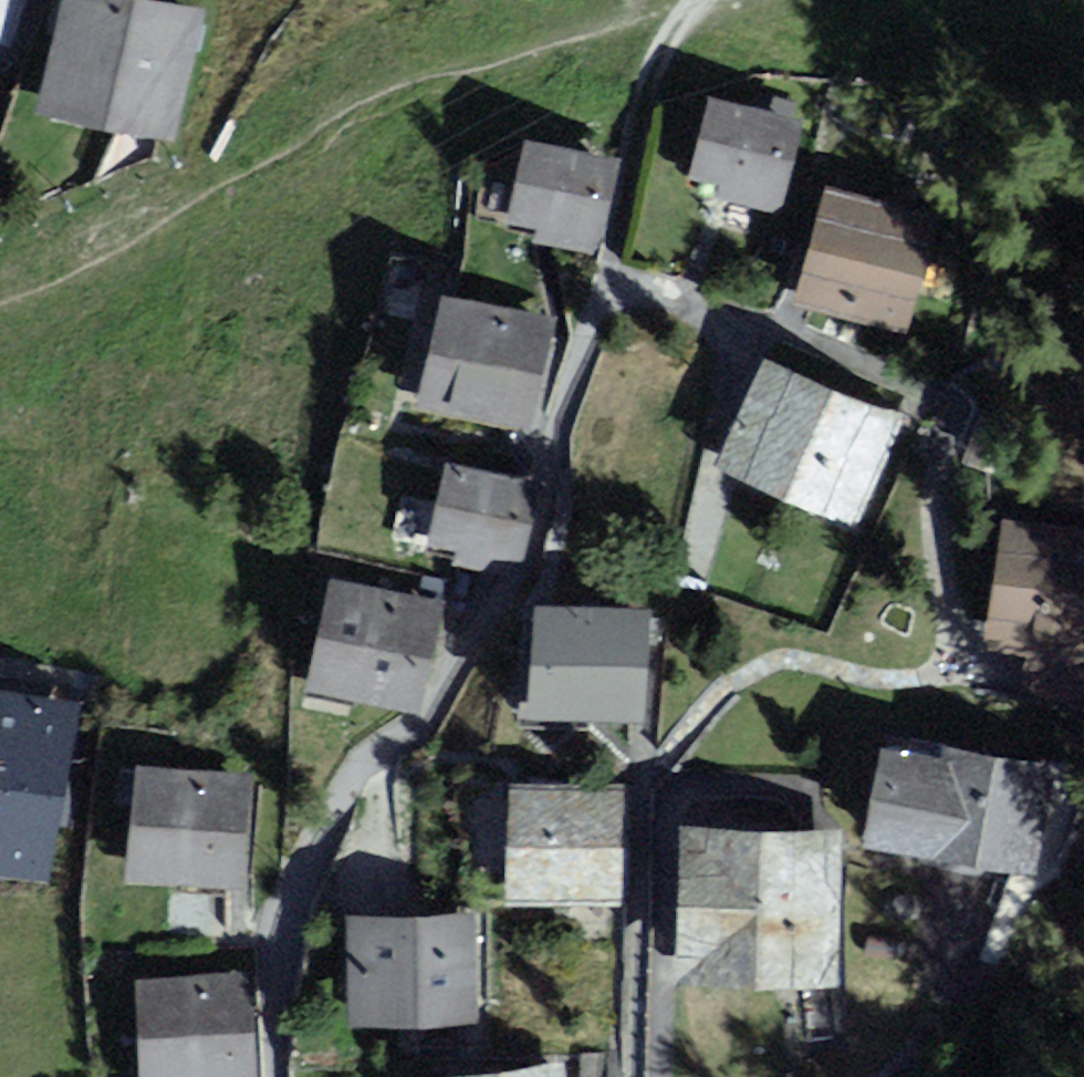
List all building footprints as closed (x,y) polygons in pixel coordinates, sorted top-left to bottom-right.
[(1,41),(14,0),(0,0),(0,41),(1,41)] [(83,0),(65,0),(38,110),(159,139),(187,25),(83,0)] [(794,126),(707,106),(690,180),(777,200),(794,126)] [(603,169),(529,147),(507,221),(581,243),(603,169)] [(913,221),(823,196),(796,292),(886,317),(913,221)] [(398,241),(381,295),(430,310),(447,256),(398,241)] [(542,323),(442,302),(421,401),(522,422),(542,323)] [(881,415),(761,369),(723,468),(843,515),(881,415)] [(539,483),(445,462),(428,544),(501,559),(521,564),(539,483)] [(1009,532),(985,645),(1069,663),(1083,591),(1083,548),(1009,532)] [(441,604),(333,579),(309,687),(416,712),(441,604)] [(652,612),(536,604),(528,716),(644,724),(652,612)] [(0,692),(0,875),(37,882),(71,705),(0,692)] [(1033,769),(884,743),(868,836),(1016,862),(1033,769)] [(235,781),(132,773),(124,879),(227,886),(235,781)] [(635,789),(511,782),(504,898),(629,905),(635,789)] [(831,829),(683,828),(682,982),(830,984),(831,829)] [(483,912),(349,918),(354,1021),(488,1015),(483,912)] [(127,983),(132,1076),(247,1076),(242,978),(127,983)]
